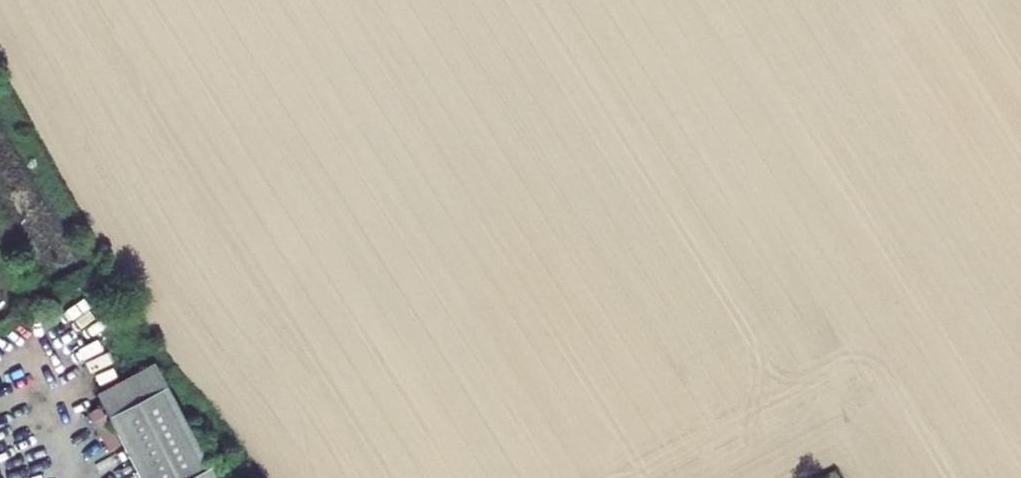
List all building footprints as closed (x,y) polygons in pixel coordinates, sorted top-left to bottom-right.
[(198,383),(188,357),(137,382),(183,477),(247,477),(198,383)]
